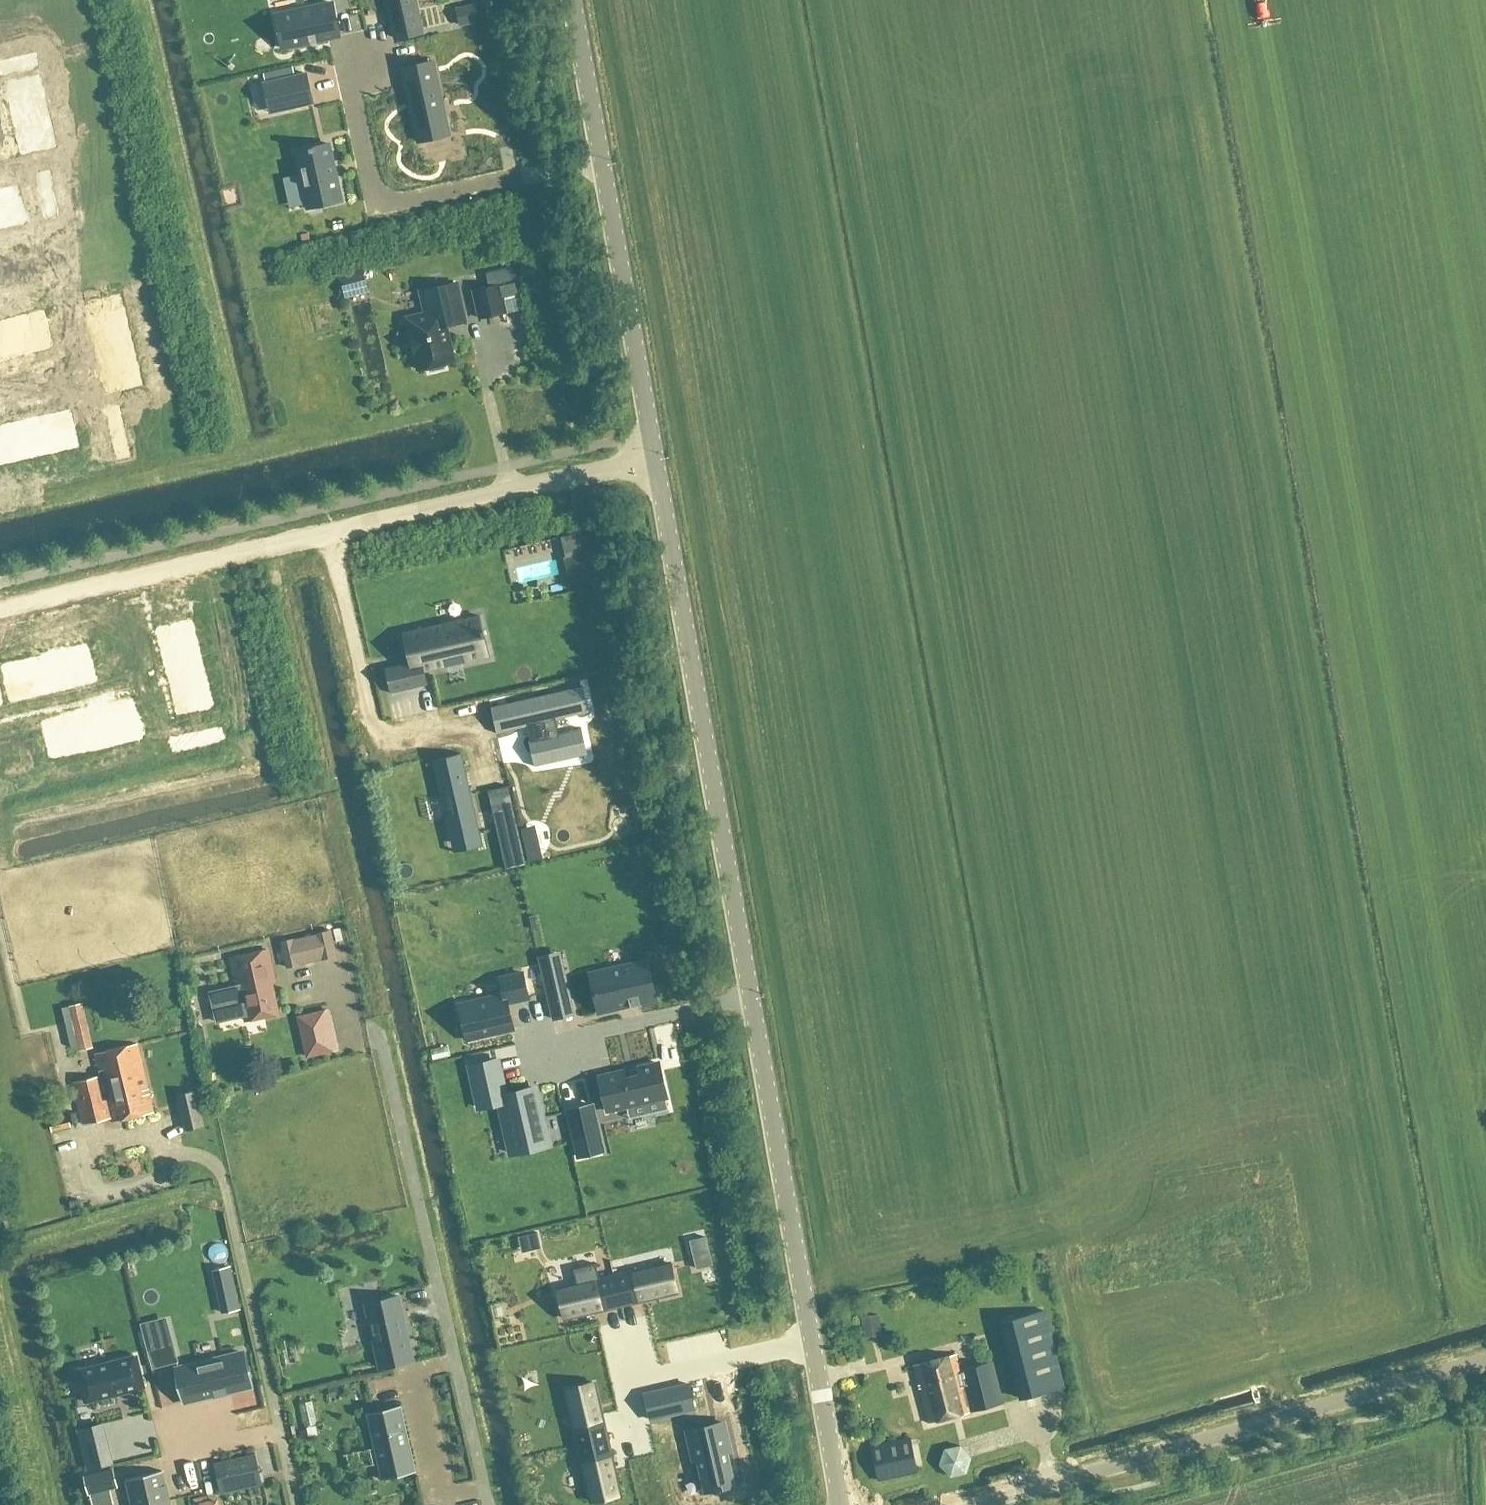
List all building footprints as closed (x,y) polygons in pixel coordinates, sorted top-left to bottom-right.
[(396,38),(422,32),(415,0),(387,0),(396,38)] [(333,3),(276,15),(283,48),(340,36),(333,3)] [(480,4),(457,9),(460,25),(484,20),(480,4)] [(433,62),(403,69),(419,141),(449,134),(433,62)] [(307,74),(264,83),(266,96),(281,92),(285,109),(313,103),(307,74)] [(38,75),(3,84),(7,98),(42,89),(38,75)] [(42,89),(7,98),(10,112),(45,103),(42,89)] [(45,103),(10,112),(13,126),(48,117),(45,103)] [(48,117),(13,126),(17,140),(52,132),(48,117)] [(52,132),(17,140),(20,154),(55,146),(52,132)] [(329,144),(295,151),(308,208),(341,201),(329,144)] [(17,187),(3,191),(11,226),(25,222),(17,187)] [(0,191),(0,228),(11,226),(3,191),(0,191)] [(350,295),(372,289),(369,274),(346,280),(350,295)] [(426,315),(408,319),(420,369),(428,367),(430,372),(445,368),(444,364),(453,362),(445,326),(465,322),(457,283),(420,291),(426,315)] [(499,285),(474,291),(480,318),(505,312),(499,285)] [(43,312),(29,315),(38,350),(52,347),(43,312)] [(29,315),(15,319),(24,354),(38,350),(29,315)] [(126,315),(90,324),(94,338),(129,329),(126,315)] [(15,319),(1,322),(10,357),(24,354),(15,319)] [(0,322),(0,359),(10,357),(1,322),(0,322)] [(129,329),(94,338),(97,352),(132,344),(129,329)] [(132,344),(97,352),(100,366),(135,357),(132,344)] [(135,357),(100,366),(104,380),(139,372),(135,357)] [(139,372),(104,380),(107,394),(142,386),(139,372)] [(70,412),(56,415),(64,450),(78,447),(70,412)] [(56,415),(42,419),(50,454),(64,450),(56,415)] [(42,419),(28,422),(36,457),(50,454),(42,419)] [(28,422),(14,425),(22,460),(36,457),(28,422)] [(0,428),(0,430),(8,464),(22,460),(14,425),(0,428)] [(8,464),(0,430),(0,465),(8,464)] [(482,624),(480,616),(455,621),(455,624),(443,626),(443,624),(403,633),(410,662),(385,668),(385,669),(387,669),(392,691),(391,692),(391,693),(428,685),(428,683),(427,683),(424,671),(446,666),(445,662),(463,658),(464,662),(489,656),(483,630),(484,630),(483,624),(482,624)] [(192,622),(157,631),(160,645),(196,636),(192,622)] [(196,636),(160,645),(164,659),(199,650),(196,636)] [(87,647),(73,651),(81,686),(95,682),(87,647)] [(199,650),(164,659),(167,673),(202,664),(199,650)] [(73,651),(59,654),(67,689),(81,686),(73,651)] [(59,654),(45,657),(53,692),(67,689),(59,654)] [(45,657),(31,661),(39,696),(53,692),(45,657)] [(31,661),(17,664),(25,699),(39,696),(31,661)] [(17,664),(3,667),(11,702),(25,699),(17,664)] [(202,664),(167,673),(170,687),(205,678),(202,664)] [(205,678),(170,687),(174,701),(209,692),(205,678)] [(534,767),(586,755),(580,729),(559,734),(556,720),(587,713),(581,687),(491,707),(497,734),(529,726),(531,726),(535,739),(533,740),(528,741),(534,767)] [(209,692),(174,701),(177,715),(212,707),(209,692)] [(133,702),(119,705),(127,740),(141,737),(133,702)] [(119,705),(105,708),(113,743),(127,740),(119,705)] [(105,708),(91,712),(99,747),(113,743),(105,708)] [(91,712),(77,715),(85,750),(99,747),(91,712)] [(77,715),(63,718),(71,754),(85,750),(77,715)] [(445,817),(450,838),(479,832),(461,753),(432,760),(441,797),(445,796),(449,816),(445,817)] [(526,865),(508,786),(487,791),(505,870),(526,865)] [(322,959),(335,956),(329,932),(281,943),(287,967),(299,965),(298,959),(321,954),(322,959)] [(246,1021),(279,1014),(272,982),(276,982),(269,950),(232,958),(238,986),(211,992),(216,1016),(243,1010),(246,1021)] [(655,999),(646,961),(591,974),(599,1012),(630,1005),(631,1007),(632,1007),(631,1005),(639,1003),(640,1005),(641,1005),(640,1003),(655,999)] [(542,972),(549,1003),(571,998),(564,967),(542,972)] [(467,1040),(512,1030),(513,1029),(507,1003),(528,998),(523,973),(500,978),(504,994),(459,1005),(467,1040)] [(79,1050),(92,1047),(82,1002),(69,1005),(79,1050)] [(337,1050),(328,1010),(298,1017),(307,1057),(337,1050)] [(96,1054),(101,1076),(74,1082),(84,1125),(111,1118),(112,1122),(154,1113),(137,1044),(96,1054)] [(499,1103),(510,1153),(550,1144),(537,1089),(506,1096),(498,1061),(469,1067),(479,1108),(499,1103)] [(658,1063),(601,1077),(609,1112),(666,1099),(658,1063)] [(198,1101),(181,1105),(190,1144),(208,1140),(198,1101)] [(591,1106),(567,1111),(578,1158),(601,1152),(591,1106)] [(614,1276),(616,1286),(631,1283),(636,1302),(676,1293),(670,1263),(614,1276)] [(565,1319),(621,1306),(616,1286),(614,1276),(600,1279),(596,1264),(573,1269),(577,1285),(558,1289),(565,1319)] [(230,1267),(214,1271),(217,1285),(233,1282),(230,1267)] [(398,1296),(365,1304),(380,1368),(400,1364),(397,1354),(411,1351),(398,1296)] [(1043,1311),(1003,1321),(1023,1399),(1063,1388),(1043,1311)] [(884,1332),(884,1316),(869,1316),(870,1333),(884,1332)] [(167,1322),(143,1329),(147,1345),(172,1338),(167,1322)] [(237,1354),(177,1369),(185,1403),(246,1388),(237,1354)] [(956,1354),(914,1365),(929,1424),(1003,1404),(992,1362),(960,1370),(956,1354)] [(136,1357),(78,1370),(85,1401),(143,1388),(136,1357)] [(565,1390),(578,1445),(608,1439),(595,1383),(565,1390)] [(689,1384),(666,1390),(672,1415),(694,1410),(689,1384)] [(401,1406),(366,1414),(381,1480),(416,1472),(401,1406)] [(731,1451),(724,1423),(687,1432),(693,1460),(698,1459),(705,1491),(734,1485),(726,1452),(731,1451)] [(78,1430),(81,1442),(105,1436),(102,1425),(79,1430),(78,1430)] [(917,1472),(910,1438),(871,1447),(878,1481),(917,1472)] [(620,1494),(608,1439),(578,1445),(591,1501),(620,1494)] [(112,1464),(108,1448),(84,1453),(88,1469),(112,1464)] [(215,1464),(216,1463),(222,1492),(260,1483),(254,1455),(259,1454),(259,1453),(214,1463),(215,1464)] [(89,1493),(116,1486),(112,1470),(85,1477),(89,1493)] [(126,1479),(126,1481),(128,1480),(133,1504),(169,1504),(168,1500),(169,1500),(169,1499),(167,1499),(164,1487),(166,1487),(166,1486),(164,1486),(161,1473),(163,1472),(162,1471),(126,1479)] [(208,1502),(206,1495),(192,1498),(194,1504),(200,1504),(208,1502)]
